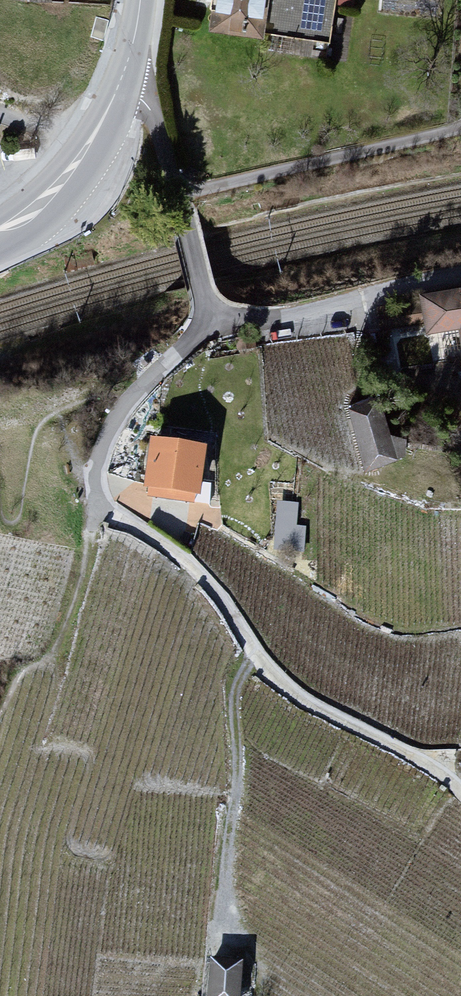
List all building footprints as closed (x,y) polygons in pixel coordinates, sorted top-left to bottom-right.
[(263,32),(267,0),(219,0),(215,25),(263,32)] [(263,32),(325,40),(331,0),(267,0),(263,32)] [(420,300),(428,341),(460,335),(460,292),(420,300)] [(406,321),(406,308),(383,308),(383,321),(406,321)] [(376,403),(351,410),(370,472),(395,464),(376,403)] [(206,447),(151,438),(143,487),(199,495),(206,447)] [(278,502),(277,547),(307,548),(308,526),(300,526),(301,502),(278,502)] [(212,959),(209,995),(241,995),(244,962),(212,959)]
